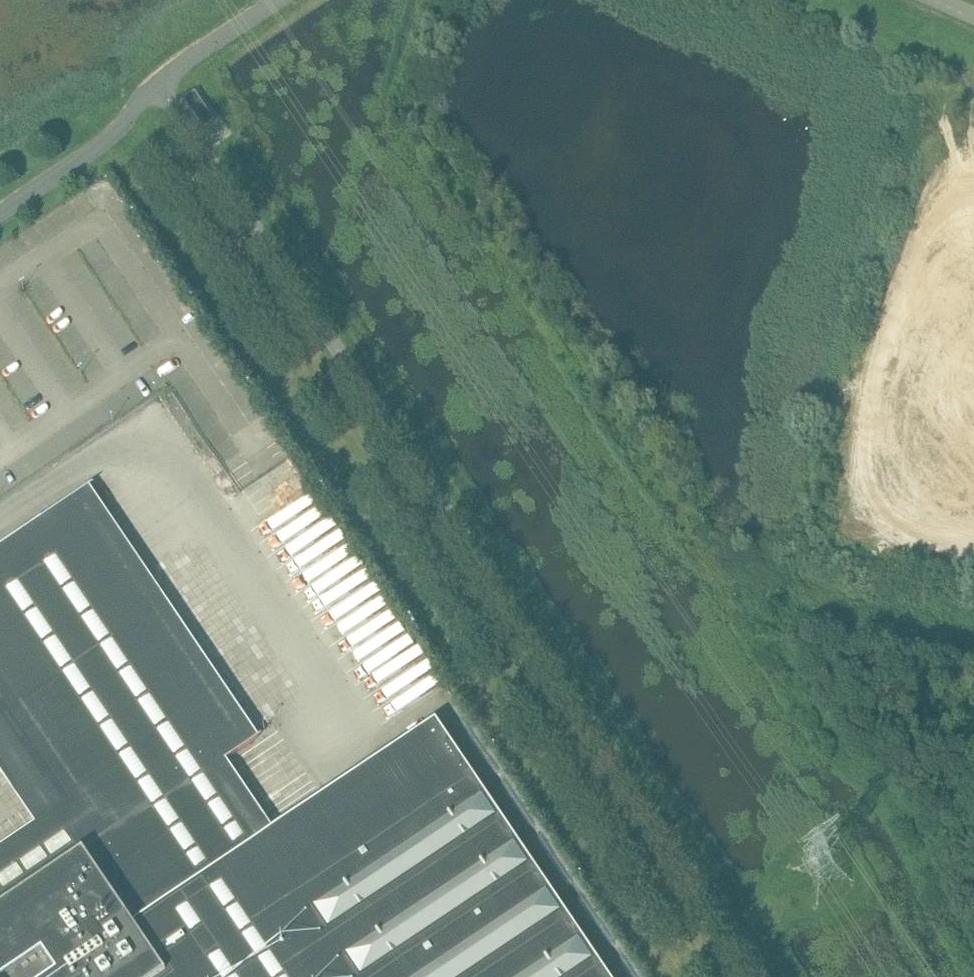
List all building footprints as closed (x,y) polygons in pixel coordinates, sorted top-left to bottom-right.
[(195,92),(184,100),(203,128),(214,121),(195,92)] [(500,816),(436,721),(272,831),(262,838),(214,768),(223,762),(251,743),(251,742),(246,745),(81,500),(85,498),(85,497),(0,554),(0,676),(109,837),(84,854),(83,853),(0,909),(0,976),(609,976),(500,816)]
